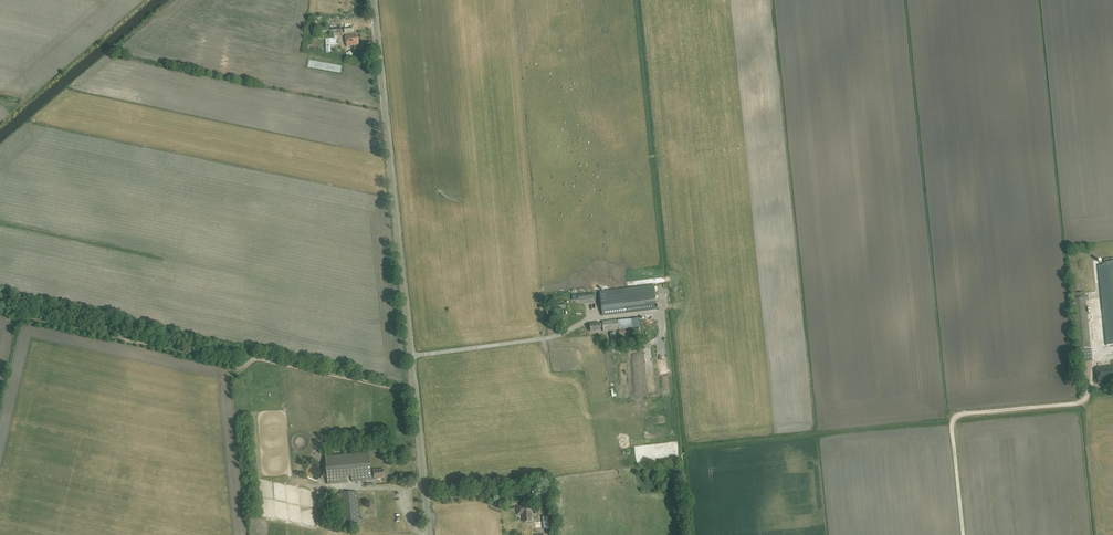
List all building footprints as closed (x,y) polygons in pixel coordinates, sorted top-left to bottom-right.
[(345,33),(353,32),(353,27),(344,27),(341,28),(340,27),(329,28),(329,27),(319,28),(320,35),(330,34),(341,33),(341,32),(345,32),(345,33)] [(345,36),(347,45),(358,44),(357,34),(345,36)] [(1099,266),(1107,345),(1112,345),(1112,258),(1105,259),(1105,265),(1099,266)] [(654,285),(600,292),(603,316),(657,309),(654,285)] [(599,322),(590,324),(591,332),(600,331),(600,327),(603,327),(603,331),(619,329),(618,319),(602,321),(602,324),(600,324),(599,322)] [(1098,376),(1098,383),(1112,382),(1112,367),(1112,366),(1097,367),(1098,376)] [(328,484),(347,482),(347,477),(352,477),(352,482),(377,479),(385,478),(384,469),(377,470),(376,469),(373,470),(373,474),(371,474),(369,452),(325,456),(326,462),(323,462),(324,476),(327,476),(328,484)] [(544,497),(543,489),(535,490),(536,498),(544,497)] [(361,526),(358,492),(341,493),(344,527),(361,526)] [(524,522),(531,521),(532,521),(531,517),(532,517),(531,505),(518,507),(518,514),(523,514),(523,515),(524,522)]
